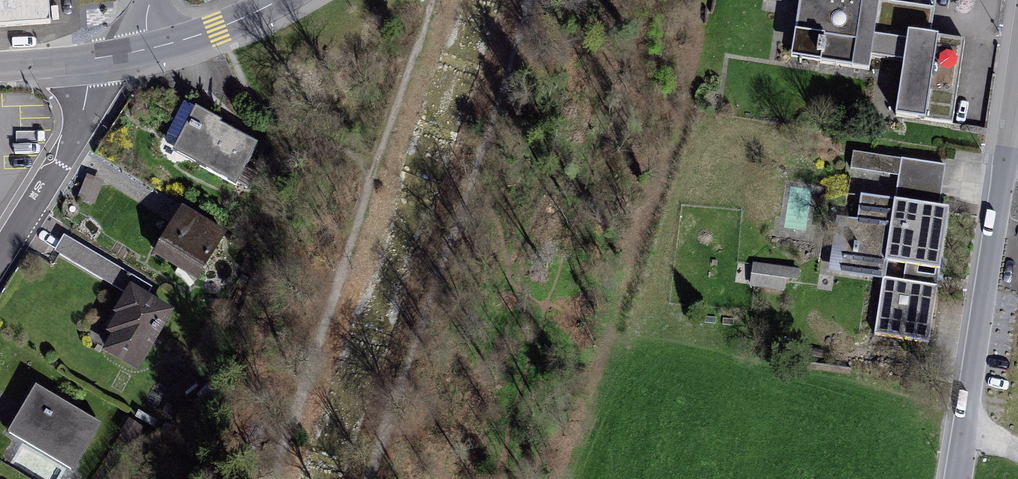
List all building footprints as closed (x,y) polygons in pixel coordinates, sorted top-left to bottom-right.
[(48,30),(46,0),(0,0),(0,33),(48,30)] [(881,0),(800,0),(795,32),(818,36),(814,61),(869,70),(871,57),(904,62),(896,116),(952,125),(965,42),(930,36),(934,8),(881,0)] [(237,192),(258,152),(189,115),(168,155),(237,192)] [(891,158),(853,152),(851,166),(889,172),(891,158)] [(945,166),(912,161),(907,193),(940,199),(945,166)] [(901,200),(857,194),(850,244),(847,244),(846,251),(849,251),(847,262),(880,267),(871,332),(925,340),(935,274),(914,271),(915,268),(915,264),(936,267),(945,207),(901,200)] [(227,238),(180,212),(154,259),(200,286),(227,238)] [(754,265),(751,285),(783,289),(784,277),(797,279),(798,271),(754,265)] [(139,381),(171,319),(126,296),(94,358),(139,381)] [(96,431),(31,392),(2,440),(67,478),(96,431)]
